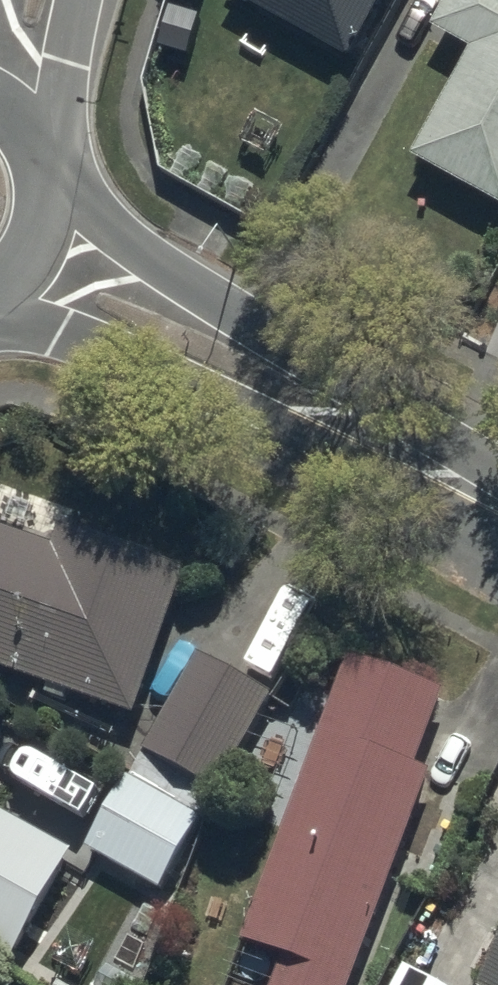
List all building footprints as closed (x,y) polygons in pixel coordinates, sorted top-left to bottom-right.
[(221,5),(354,76),(395,0),(224,0),(221,5)] [(497,218),(497,0),(457,0),(433,45),(471,66),(413,172),(497,218)] [(138,707),(189,557),(66,516),(60,536),(0,516),(0,660),(138,707)] [(83,843),(158,887),(280,681),(205,637),(83,843)] [(459,684),(351,646),(248,932),(284,945),(270,984),(351,984),(459,684)] [(18,950),(74,849),(0,808),(0,940),(18,950)] [(481,981),(488,984),(497,984),(497,951),(481,981)] [(404,959),(391,984),(453,984),(404,959)]
